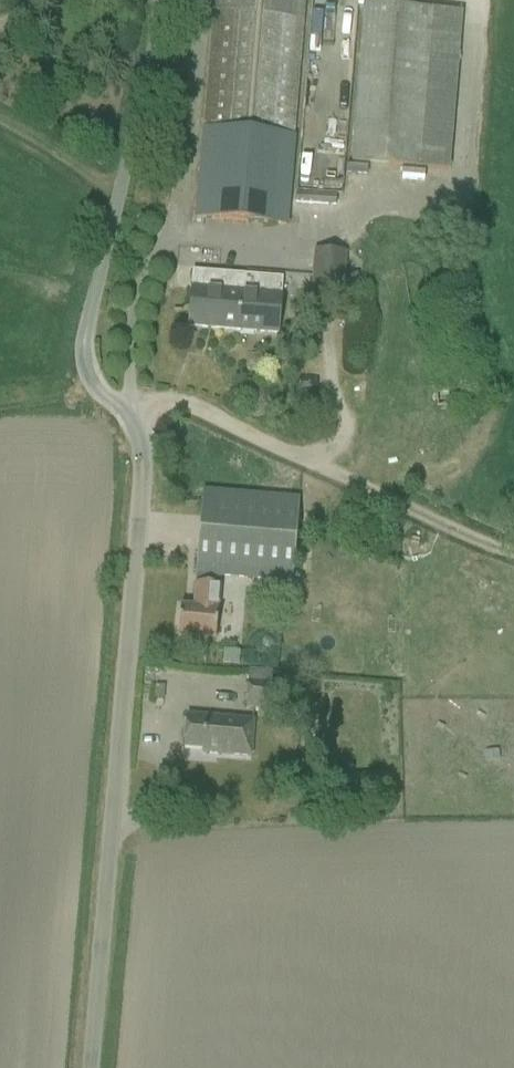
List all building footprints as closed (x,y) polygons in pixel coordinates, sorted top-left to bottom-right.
[(304,0),(215,0),(197,219),(286,226),(293,137),(292,137),(304,0)] [(448,172),(461,13),(365,5),(352,164),(448,172)] [(402,169),(401,179),(424,181),(425,171),(402,169)] [(295,204),(335,206),(336,196),(296,193),(295,204)] [(346,252),(315,249),(311,292),(342,295),(346,252)] [(239,276),(192,273),(188,327),(236,331),(266,305),(238,294),(239,276)] [(266,305),(236,331),(277,334),(282,279),(239,276),(238,294),(266,305)] [(178,636),(200,638),(215,639),(220,575),(290,581),(297,500),(202,492),(195,575),(196,576),(193,608),(180,607),(178,636)] [(377,529),(377,520),(367,520),(367,529),(377,529)] [(409,539),(421,544),(425,536),(412,531),(409,539)] [(303,660),(300,642),(268,648),(271,666),(303,660)] [(224,658),(224,667),(235,667),(235,658),(224,658)] [(247,669),(246,685),(243,710),(275,713),(278,682),(271,681),(272,672),(247,669)] [(250,722),(208,718),(186,717),(184,749),(202,750),(202,753),(247,757),(250,722)]
